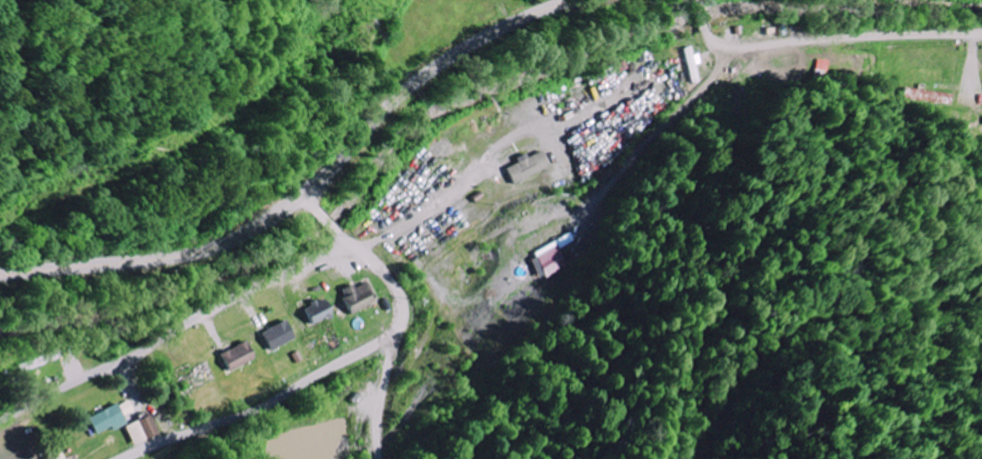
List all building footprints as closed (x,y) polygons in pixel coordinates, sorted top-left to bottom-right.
[(695,83),(703,81),(698,65),(703,63),(700,53),(694,55),(692,46),(684,48),(695,83)] [(818,74),(829,76),(832,60),(820,58),(818,74)] [(958,93),(909,88),(908,99),(957,104),(958,93)] [(550,168),(542,151),(528,157),(526,154),(515,158),(518,163),(507,168),(514,184),(550,168)] [(570,265),(558,240),(534,251),(546,276),(570,265)] [(355,289),(353,285),(341,291),(353,315),(379,301),(370,282),(355,289)] [(312,326),(333,316),(325,298),(304,307),(312,326)] [(295,339),(287,321),(262,332),(271,351),(295,339)] [(255,359),(247,341),(221,354),(229,372),(255,359)] [(17,365),(21,373),(60,358),(56,349),(17,365)] [(135,412),(131,401),(120,405),(124,416),(135,412)] [(128,425),(119,405),(90,417),(97,434),(114,428),(115,431),(128,425)] [(160,435),(153,416),(127,426),(135,445),(160,435)] [(64,449),(47,456),(48,458),(68,458),(64,449)]
